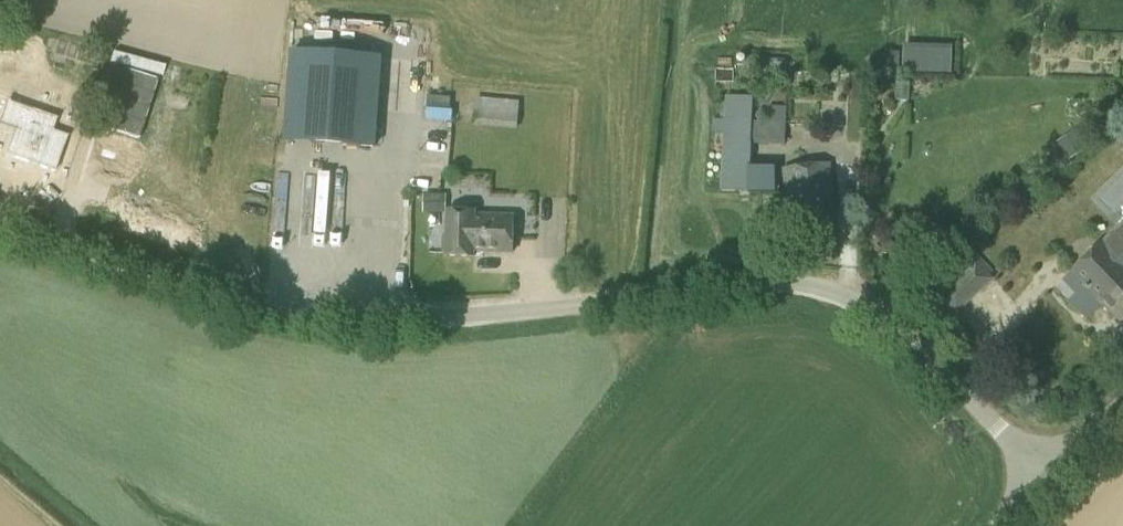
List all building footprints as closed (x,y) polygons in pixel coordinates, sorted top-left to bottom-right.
[(907,49),(884,50),(884,61),(908,61),(907,49)] [(375,147),(382,59),(293,52),(286,141),(375,147)] [(778,59),(778,69),(794,70),(795,60),(778,59)] [(880,71),(881,61),(869,60),(868,70),(880,71)] [(517,129),(520,92),(477,89),(474,126),(517,129)] [(427,96),(426,108),(450,110),(451,98),(427,96)] [(785,140),(785,123),(751,121),(753,98),(725,96),(720,191),(774,194),(776,168),(750,167),(751,139),(785,140)] [(62,120),(10,101),(1,126),(16,132),(7,157),(60,176),(74,136),(58,131),(62,120)] [(1077,134),(1058,147),(1068,162),(1087,149),(1077,134)] [(120,159),(124,141),(97,137),(94,155),(120,159)] [(790,230),(836,224),(830,164),(783,169),(790,230)] [(424,194),(424,213),(446,214),(447,195),(424,194)] [(512,253),(513,216),(475,215),(475,212),(448,211),(447,238),(442,237),(442,254),(447,254),(447,255),(474,256),(474,252),(512,253)] [(1103,240),(1072,270),(1090,289),(1104,303),(1122,323),(1122,221),(1103,240)] [(956,316),(993,279),(972,258),(935,294),(956,316)] [(1090,289),(1073,306),(1087,320),(1104,303),(1090,289)]
